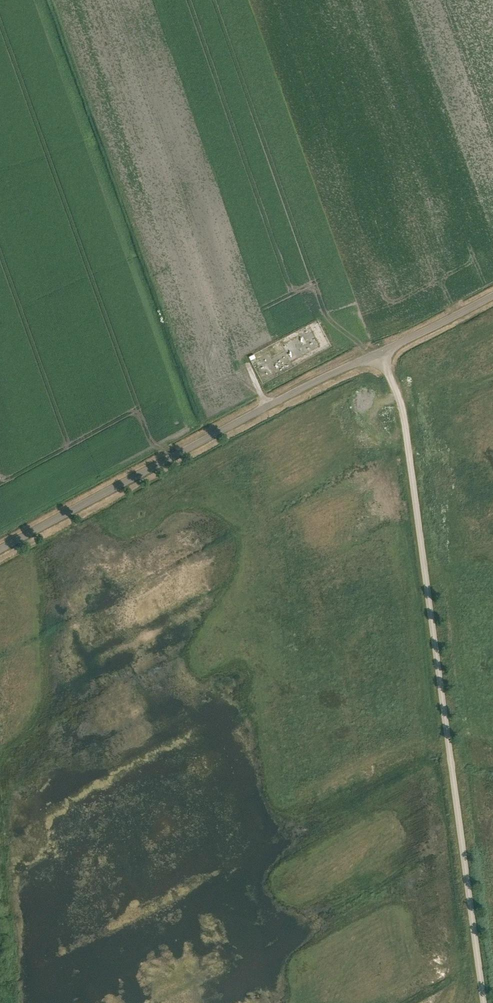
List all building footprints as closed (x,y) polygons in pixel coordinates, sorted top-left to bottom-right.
[(292,359),(295,365),(333,347),(321,322),(301,332),(303,335),(288,343),(295,358),(292,359)]
